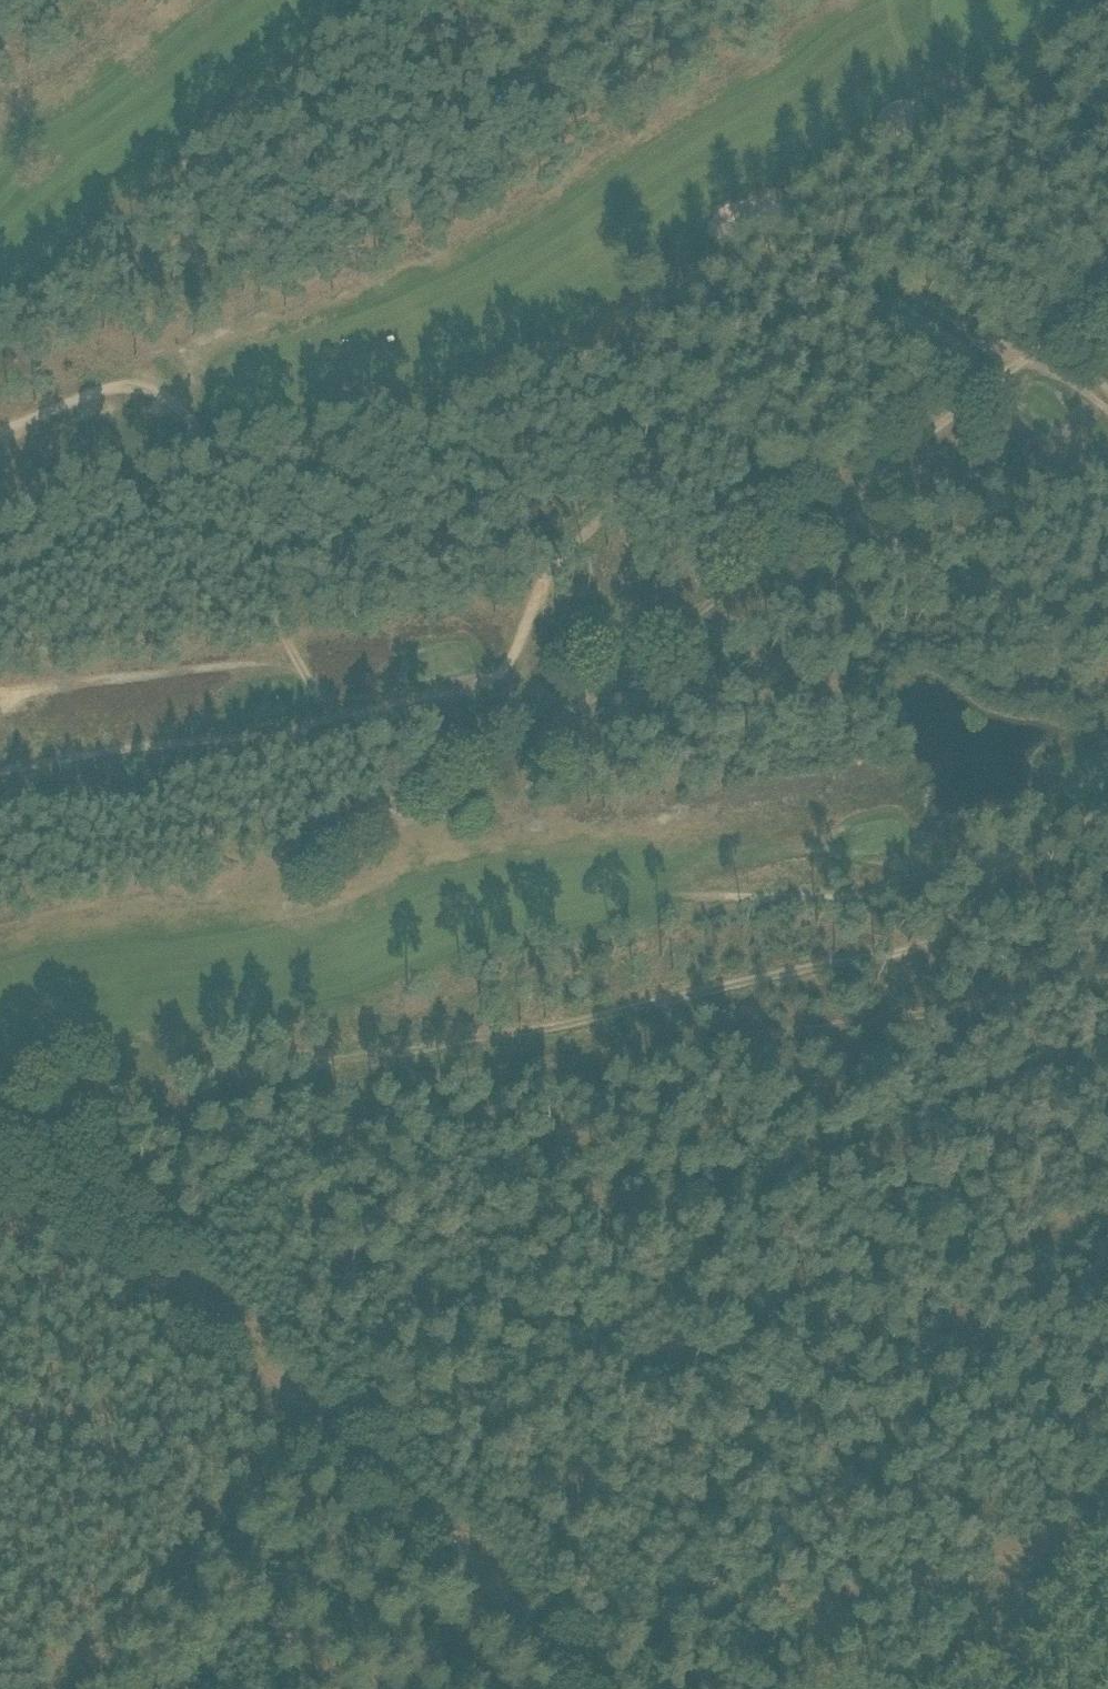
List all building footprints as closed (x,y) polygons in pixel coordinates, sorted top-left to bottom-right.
[(951,472),(941,464),(931,474),(941,483),(951,472)]
